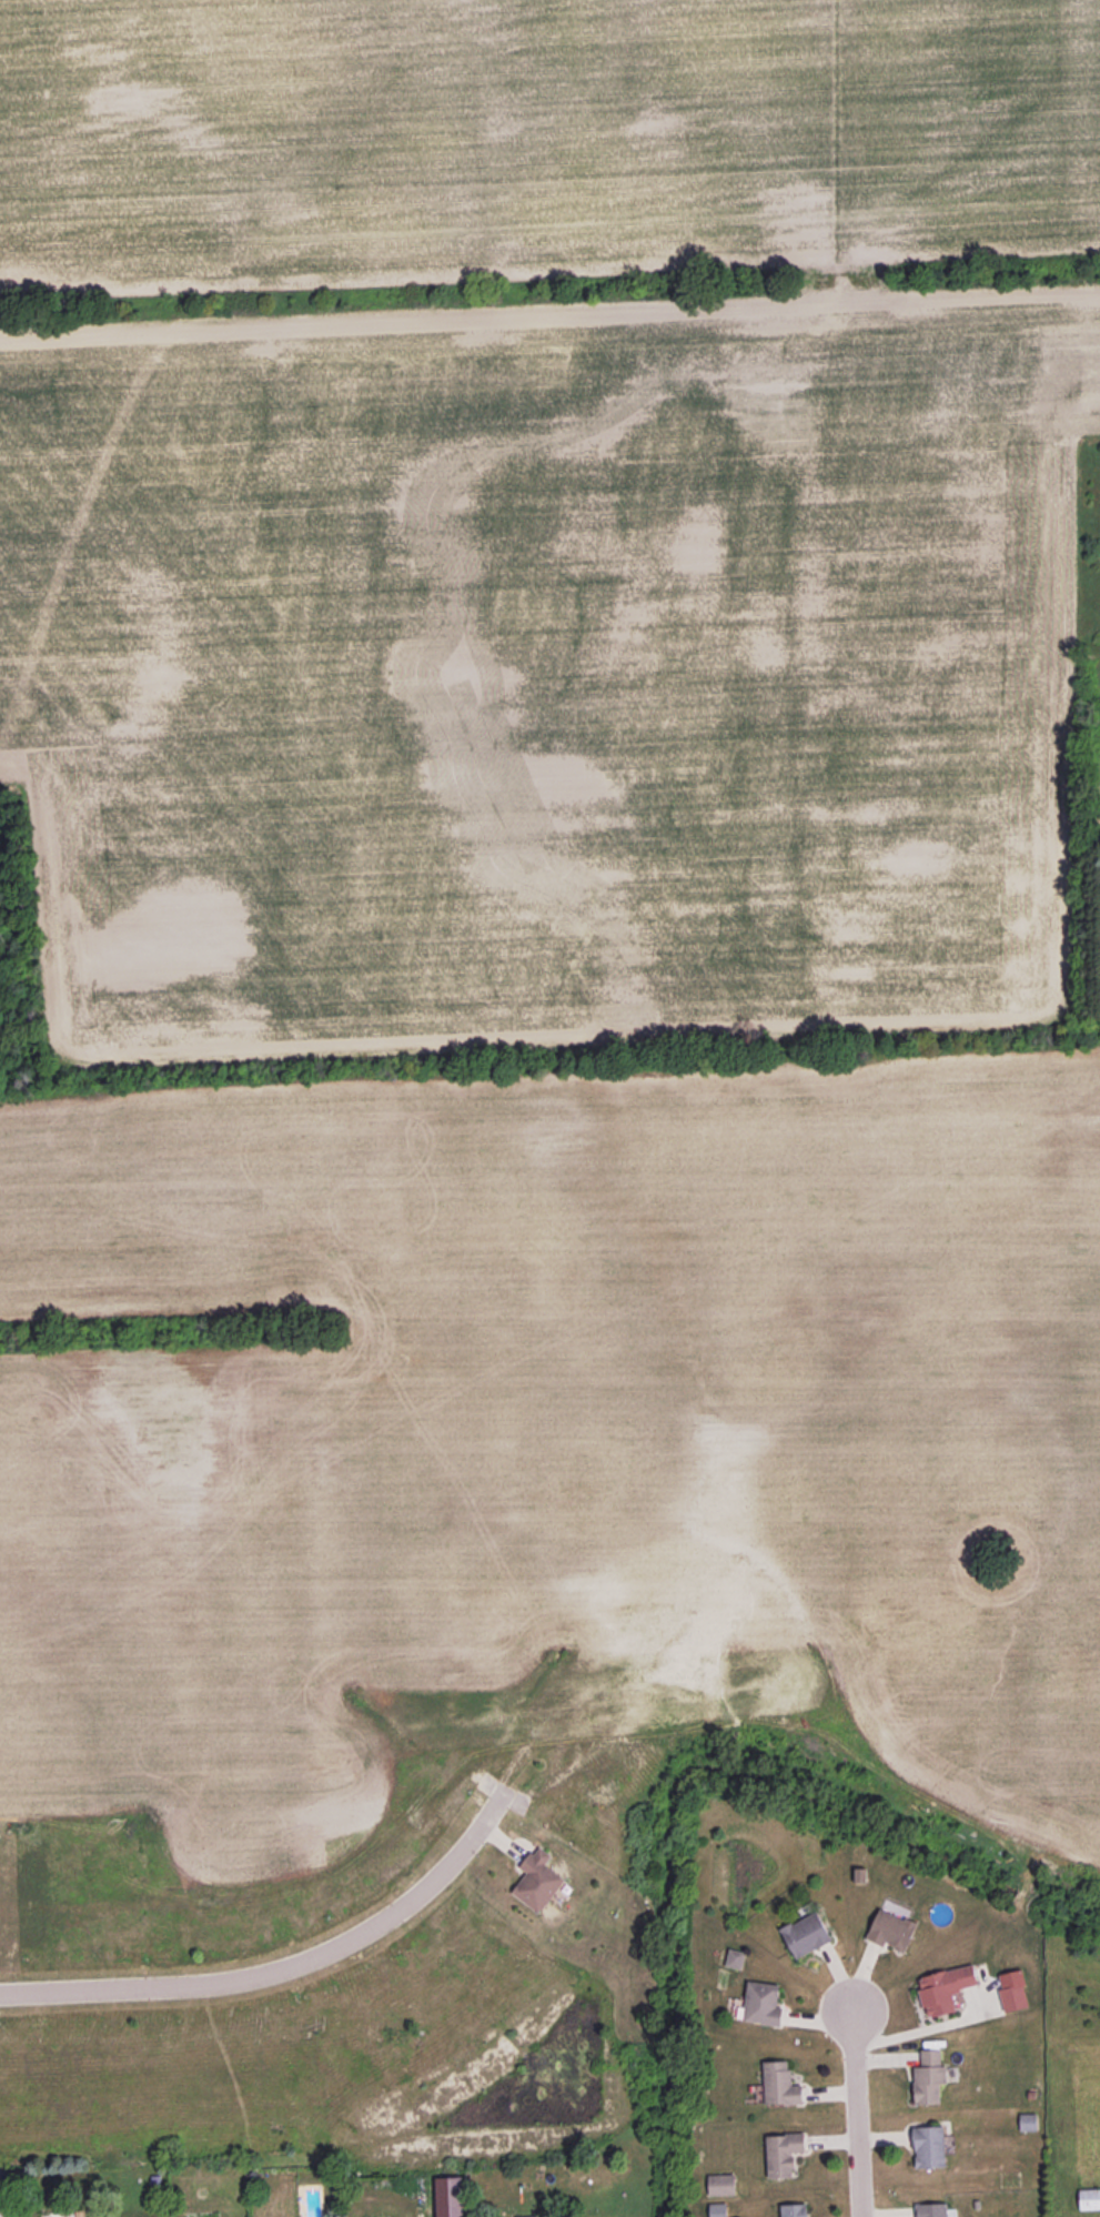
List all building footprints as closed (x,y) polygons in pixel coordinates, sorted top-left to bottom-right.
[(545,1864),(552,1855),(537,1844),(520,1868),(526,1872),(510,1892),(540,1914),(565,1879),(545,1864)] [(866,1938),(883,1945),(884,1943),(905,1952),(917,1923),(879,1907),(866,1938)] [(832,1940),(816,1910),(780,1930),(796,1959),(832,1940)] [(741,1969),(746,1951),(729,1947),(725,1964),(741,1969)] [(978,1985),(973,1963),(916,1978),(923,2008),(926,2007),(928,2017),(956,2011),(951,1991),(978,1985)] [(996,1976),(1006,2012),(1030,2005),(1020,1969),(996,1976)] [(776,2006),(780,1984),(748,1980),(742,2020),(780,2026),(783,2007),(776,2006)] [(947,2083),(946,2064),(941,2064),(940,2048),(920,2049),(921,2065),(913,2066),(914,2104),(940,2103),(940,2083),(947,2083)] [(790,2084),(790,2060),(764,2061),(765,2104),(802,2103),(802,2084),(790,2084)] [(1036,2113),(1020,2113),(1020,2130),(1036,2129),(1036,2113)] [(944,2126),(914,2126),(915,2167),(945,2167),(944,2126)] [(766,2135),(767,2177),(794,2176),(793,2152),(805,2152),(804,2133),(766,2135)] [(708,2195),(735,2195),(735,2173),(708,2174),(708,2195)] [(1079,2189),(1079,2209),(1099,2208),(1099,2188),(1079,2189)] [(726,2202),(708,2203),(709,2216),(727,2216),(726,2202)] [(946,2202),(916,2203),(917,2216),(947,2216),(946,2202)] [(807,2203),(781,2204),(781,2216),(807,2216),(807,2203)]
